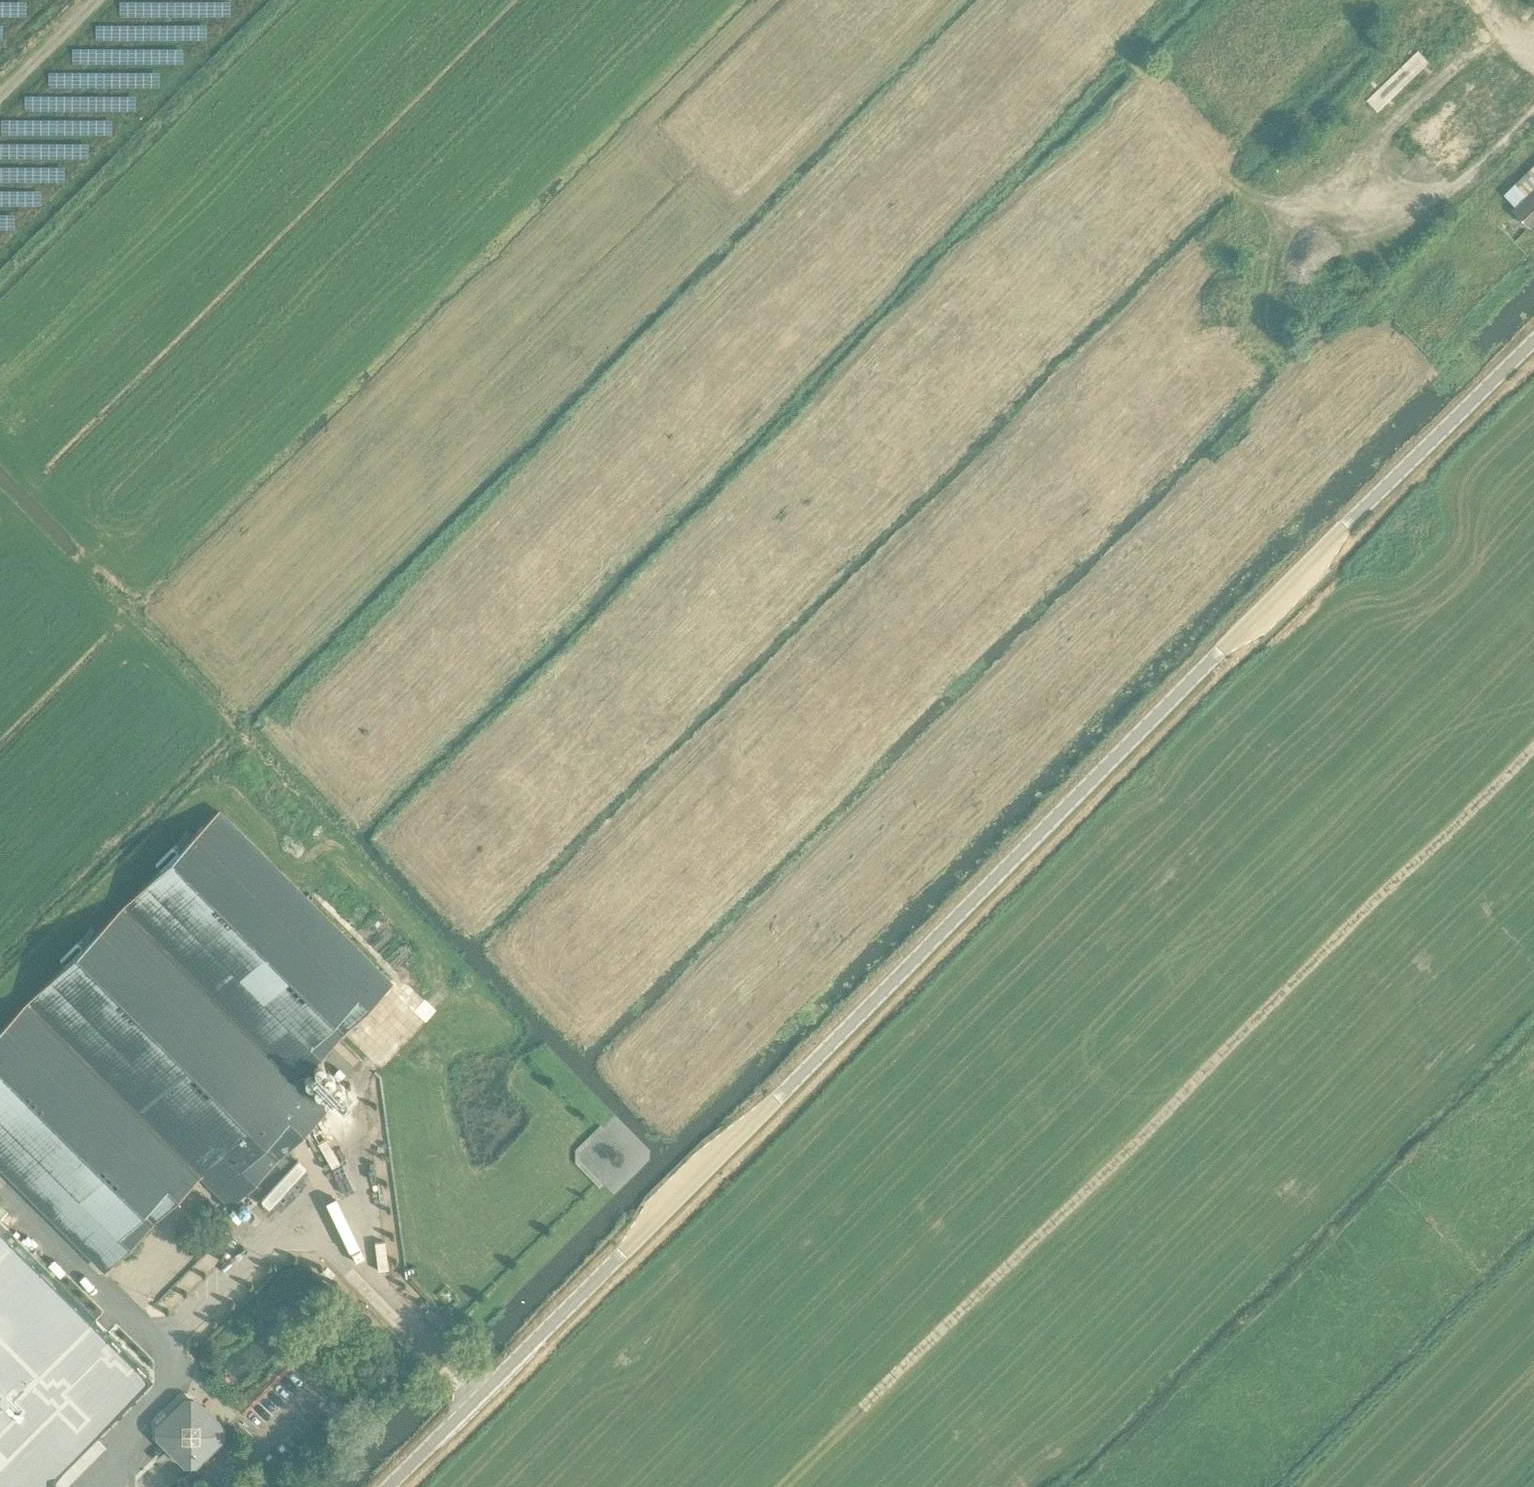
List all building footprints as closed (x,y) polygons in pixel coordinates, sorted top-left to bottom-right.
[(1504,194),(1516,206),(1513,209),(1531,227),(1533,224),(1533,164),(1504,194)] [(0,1027),(0,1168),(104,1271),(199,1176),(229,1206),(328,1107),(298,1077),(393,982),(219,808),(0,1027)] [(149,1369),(0,1223),(0,1486),(33,1486),(149,1369)] [(162,1445),(182,1466),(195,1465),(220,1440),(218,1438),(220,1436),(220,1426),(194,1400),(185,1400),(159,1426),(159,1436),(165,1442),(162,1445)]
